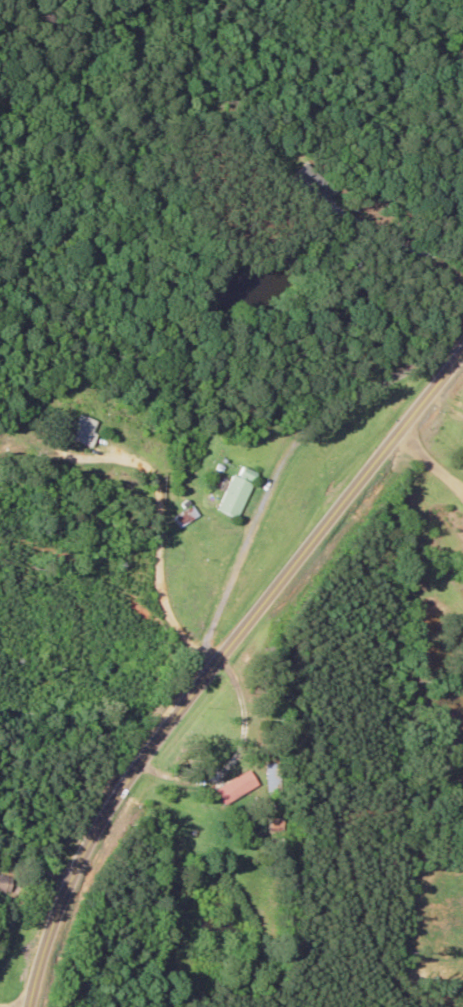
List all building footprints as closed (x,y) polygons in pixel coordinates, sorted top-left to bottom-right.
[(443,27),(446,38),(462,33),(462,22),(443,27)] [(338,189),(309,163),(295,178),(324,204),(338,189)] [(104,424),(83,415),(79,423),(70,419),(64,435),(94,447),(104,424)] [(238,519),(259,474),(241,465),(220,511),(238,519)] [(281,793),(280,763),(267,764),(268,793),(281,793)] [(216,788),(225,805),(260,787),(251,770),(216,788)] [(0,875),(0,891),(11,891),(11,875),(0,875)]
